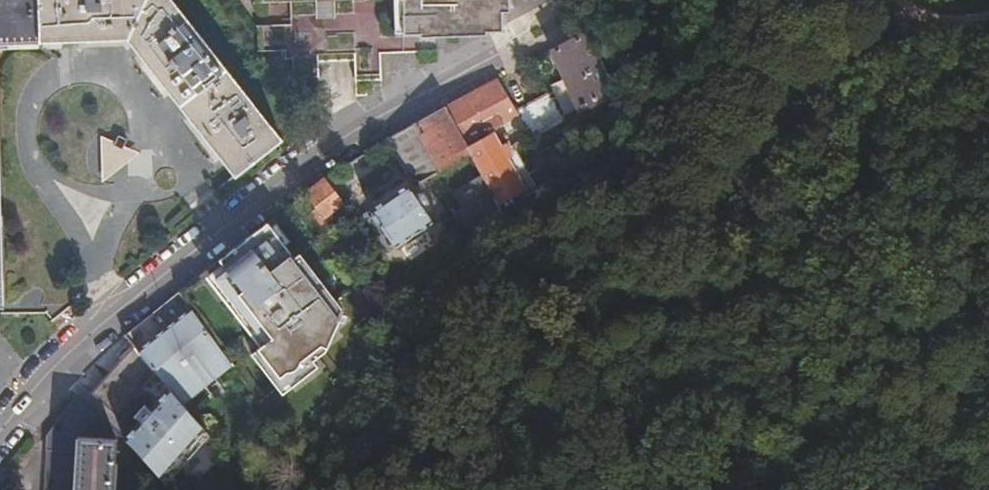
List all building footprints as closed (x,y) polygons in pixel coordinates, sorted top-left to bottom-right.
[(5,55),(5,45),(130,41),(237,181),(285,146),(174,0),(0,0),(0,55),(5,55)] [(254,52),(260,52),(260,29),(260,28),(292,25),(292,23),(291,4),(255,5),(254,0),(231,0),(254,52)] [(498,34),(500,33),(500,9),(503,9),(503,0),(254,0),(255,5),(291,4),(292,23),(292,25),(260,28),(260,29),(270,52),(282,52),(282,61),(294,61),(295,83),(318,82),(317,61),(317,53),(346,53),(356,53),(356,60),(357,81),(381,81),(381,54),(424,53),(424,35),(435,35),(435,12),(466,12),(467,35),(498,34)] [(435,35),(467,35),(466,12),(435,12),(435,35)] [(620,93),(593,34),(555,52),(583,111),(620,93)] [(445,111),(446,112),(463,143),(519,113),(501,80),(445,111)] [(519,113),(521,118),(532,138),(563,120),(551,96),(519,113)] [(398,136),(387,143),(407,180),(420,183),(470,155),(467,151),(466,148),(465,146),(463,143),(446,112),(399,138),(398,136)] [(646,151),(635,128),(626,132),(631,144),(587,164),(592,175),(646,151)] [(467,151),(470,155),(482,176),(491,194),(499,207),(526,193),(495,136),(467,151)] [(133,174),(135,142),(102,140),(100,172),(133,174)] [(464,209),(491,194),(482,176),(455,191),(464,209)] [(342,204),(323,180),(305,194),(318,209),(322,206),(329,215),(342,204)] [(408,190),(358,219),(380,259),(431,232),(421,213),(424,212),(426,207),(424,204),(419,202),(416,204),(408,190)] [(486,249),(510,227),(503,214),(484,230),(490,237),(482,244),(486,249)] [(259,223),(208,269),(275,348),(256,363),(276,386),(291,371),(325,344),(336,313),(259,223)] [(181,294),(124,338),(127,342),(184,298),(181,294)] [(184,298),(127,342),(134,351),(165,386),(216,342),(184,298)] [(165,386),(134,351),(93,397),(118,419),(134,401),(149,403),(152,401),(156,404),(150,411),(149,411),(148,410),(146,410),(145,410),(144,410),(143,410),(142,411),(141,412),(140,412),(140,413),(140,414),(139,415),(139,417),(139,418),(140,420),(141,421),(141,422),(126,440),(135,447),(165,482),(204,430),(198,423),(165,386)] [(122,437),(77,399),(49,436),(46,489),(114,489),(117,440),(122,437)] [(204,430),(165,482),(171,488),(209,436),(204,430)]
